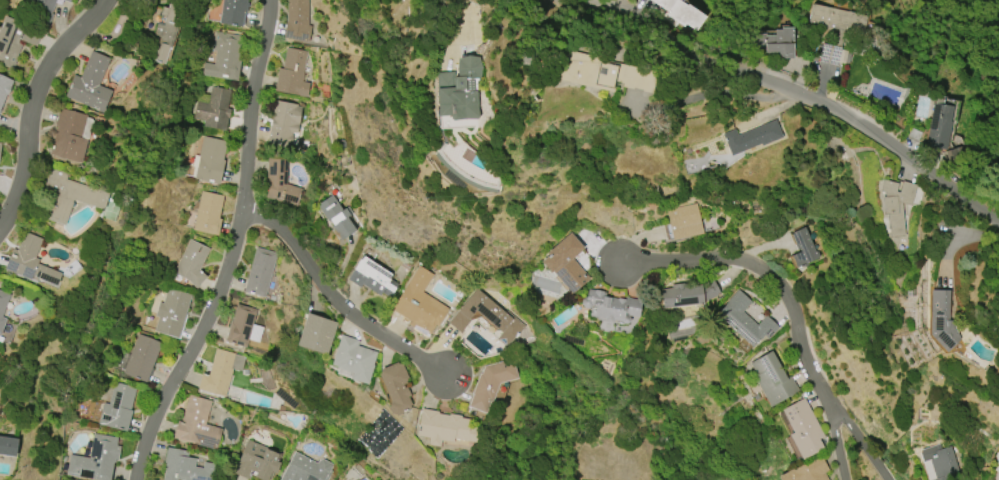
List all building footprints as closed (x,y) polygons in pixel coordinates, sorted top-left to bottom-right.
[(27,17),(34,0),(56,0),(51,14),(52,14),(48,25),(27,17)] [(219,24),(223,0),(247,0),(246,4),(248,4),(246,13),(244,12),(241,27),(219,24)] [(287,20),(287,0),(308,0),(308,26),(311,27),(308,43),(283,38),(286,19),(287,20)] [(663,9),(650,0),(678,0),(687,6),(688,5),(706,17),(697,31),(687,24),(685,27),(679,24),(661,12),(663,9)] [(169,48),(164,64),(151,60),(156,45),(150,43),(162,7),(167,9),(169,4),(181,8),(175,25),(178,26),(171,48),(169,48)] [(812,5),(866,16),(862,35),(844,32),(837,66),(818,62),(822,42),(821,42),(824,27),(808,24),(812,5)] [(12,69),(0,64),(0,28),(5,16),(18,21),(16,24),(24,27),(17,44),(21,45),(12,69)] [(20,40),(25,27),(41,33),(36,46),(20,40)] [(793,59),(780,59),(780,55),(778,55),(778,52),(765,52),(765,50),(752,50),(753,34),(767,34),(767,36),(774,36),(774,30),(781,30),(781,28),(794,28),(793,59)] [(240,61),(237,81),(202,75),(204,63),(213,64),(215,51),(212,51),(215,31),(242,36),(237,60),(240,61)] [(278,68),(282,69),(286,48),(307,52),(301,82),(309,84),(306,98),(273,91),(278,68)] [(613,92),(557,80),(564,49),(602,58),(602,60),(654,72),(653,75),(657,76),(653,94),(642,91),(642,90),(633,88),(633,89),(622,87),(623,83),(615,82),(613,92)] [(80,77),(91,51),(109,59),(98,85),(111,91),(102,113),(64,97),(74,75),(80,77)] [(475,90),(477,92),(477,105),(479,117),(477,119),(465,119),(452,121),(450,119),(450,116),(438,116),(436,73),(453,72),(454,77),(457,77),(456,69),(457,59),(468,56),(479,57),(482,68),(480,79),(474,80),(475,90)] [(6,95),(0,109),(0,76),(12,81),(10,87),(11,88),(8,95),(6,95)] [(225,131),(203,126),(204,121),(193,119),(197,101),(207,103),(211,86),(230,90),(226,108),(230,109),(228,119),(227,118),(225,131)] [(951,122),(947,150),(926,147),(932,104),(934,104),(935,98),(943,99),(942,106),(952,107),(950,122),(951,122)] [(267,143),(274,101),(297,105),(297,107),(302,107),(297,134),(291,133),(290,136),(292,136),(290,145),(289,145),(288,146),(267,143)] [(87,140),(81,163),(49,155),(56,127),(54,126),(59,109),(86,116),(80,138),(87,140)] [(737,135),(775,120),(782,138),(761,147),(760,144),(730,156),(722,134),(734,129),(737,135)] [(224,160),(219,184),(195,179),(195,177),(192,177),(194,166),(192,166),(195,155),(199,156),(203,136),(226,141),(222,160),(224,160)] [(268,189),(266,189),(267,159),(287,160),(286,184),(302,189),(297,207),(265,198),(268,189)] [(65,179),(109,194),(103,210),(73,200),(65,225),(43,218),(47,208),(38,205),(50,169),(67,174),(65,179)] [(884,198),(885,193),(880,192),(883,180),(898,184),(896,192),(899,193),(902,181),(917,185),(917,187),(923,189),(919,206),(912,205),(911,206),(902,204),(905,237),(889,238),(887,215),(883,216),(882,198),(884,198)] [(192,230),(201,191),(223,196),(218,219),(221,219),(217,236),(192,230)] [(319,204),(331,195),(342,211),(348,207),(352,213),(347,217),(356,231),(341,241),(331,227),(333,225),(329,220),(328,221),(318,207),(320,205),(319,204)] [(702,234),(672,240),(672,238),(669,239),(666,226),(669,225),(666,210),(696,204),(702,234)] [(796,268),(791,256),(800,252),(799,249),(798,250),(791,235),(793,234),(792,233),(805,228),(816,252),(817,251),(820,257),(796,268)] [(36,282),(4,269),(12,249),(17,250),(24,232),(42,239),(35,258),(39,260),(37,264),(61,274),(56,286),(37,278),(36,282)] [(546,253),(570,233),(584,249),(572,259),(589,279),(571,294),(552,272),(551,273),(541,262),(548,255),(546,253)] [(172,273),(189,239),(210,249),(199,270),(206,277),(196,288),(187,280),(172,273)] [(277,253),(264,298),(243,292),(256,248),(277,253)] [(360,288),(347,280),(363,256),(391,275),(389,278),(398,284),(387,301),(362,284),(360,288)] [(390,310),(419,266),(433,275),(421,292),(448,309),(437,326),(435,325),(427,338),(412,328),(412,327),(407,324),(409,322),(390,310)] [(703,304),(663,309),(660,290),(671,288),(671,285),(687,283),(687,286),(701,285),(713,279),(721,295),(703,304)] [(191,295),(178,339),(154,332),(158,318),(155,317),(159,303),(162,304),(167,288),(191,295)] [(506,310),(525,326),(507,348),(496,339),(501,333),(475,311),(468,320),(470,321),(462,330),(463,331),(461,334),(447,323),(476,288),(504,312),(506,310)] [(622,322),(613,321),(613,322),(605,320),(605,319),(589,316),(590,310),(591,311),(592,307),(587,309),(583,308),(581,304),(582,299),(586,297),(587,289),(606,293),(605,297),(617,299),(617,298),(624,299),(625,297),(642,301),(638,319),(628,317),(630,319),(629,323),(626,325),(623,324),(622,322)] [(727,301),(737,289),(751,302),(742,312),(757,325),(766,315),(778,327),(767,339),(763,335),(751,348),(725,323),(723,325),(713,316),(716,312),(717,313),(727,302),(727,301)] [(6,319),(0,336),(0,290),(10,294),(1,317),(6,319)] [(930,290),(949,291),(948,321),(951,321),(951,325),(954,325),(960,340),(945,353),(929,336),(930,290)] [(246,348),(225,342),(231,322),(232,322),(237,304),(257,310),(246,348)] [(307,314),(336,323),(326,355),(297,346),(307,314)] [(146,382),(123,373),(138,334),(161,344),(146,382)] [(331,365),(341,335),(358,341),(357,346),(377,352),(373,365),(374,366),(367,384),(350,379),(352,374),(336,369),(337,367),(331,365)] [(216,348),(245,357),(241,371),(233,369),(224,397),(198,389),(199,384),(198,384),(201,374),(208,375),(216,348)] [(770,407),(753,377),(756,376),(749,363),(771,351),(787,379),(791,377),(798,391),(770,407)] [(472,394),(479,374),(480,375),(484,366),(511,359),(516,378),(499,383),(486,414),(468,407),(473,394),(472,394)] [(391,402),(379,374),(381,373),(379,370),(397,362),(398,364),(399,364),(400,365),(402,364),(408,378),(406,379),(407,381),(406,381),(406,383),(403,385),(404,388),(407,387),(410,396),(408,397),(412,405),(410,406),(411,407),(403,411),(404,413),(396,416),(395,415),(394,415),(393,414),(391,415),(387,407),(389,406),(389,405),(391,405),(389,402),(391,402)] [(132,411),(127,431),(98,424),(103,403),(108,404),(114,383),(136,388),(130,410),(132,411)] [(181,422),(188,395),(211,401),(204,425),(221,429),(215,450),(172,438),(177,421),(181,422)] [(802,460),(789,435),(793,433),(781,411),(803,399),(823,436),(818,439),(823,448),(802,460)] [(416,437),(421,409),(438,412),(438,414),(449,416),(449,414),(461,416),(461,419),(472,420),(471,427),(480,428),(477,443),(454,439),(453,443),(440,441),(439,447),(428,445),(429,439),(416,437)] [(113,463),(110,479),(93,479),(66,475),(69,455),(89,458),(93,434),(117,438),(116,446),(120,446),(118,460),(115,460),(114,463),(113,463)] [(15,458),(0,456),(0,437),(18,440),(15,458)] [(271,472),(268,479),(260,479),(253,477),(255,472),(252,471),(248,479),(233,474),(247,440),(280,453),(277,462),(280,463),(276,474),(271,472)] [(962,477),(954,479),(928,479),(918,453),(921,452),(920,450),(940,444),(942,449),(951,446),(962,477)] [(218,474),(217,479),(176,479),(163,479),(164,471),(162,471),(167,448),(188,452),(187,458),(196,459),(194,467),(202,468),(203,462),(215,464),(214,473),(218,474)] [(332,471),(328,479),(280,479),(294,452),(316,463),(321,459),(333,465),(330,470),(332,471)] [(825,473),(829,479),(780,479),(778,477),(792,470),(793,471),(812,461),(811,459),(820,455),(829,471),(825,473)]
